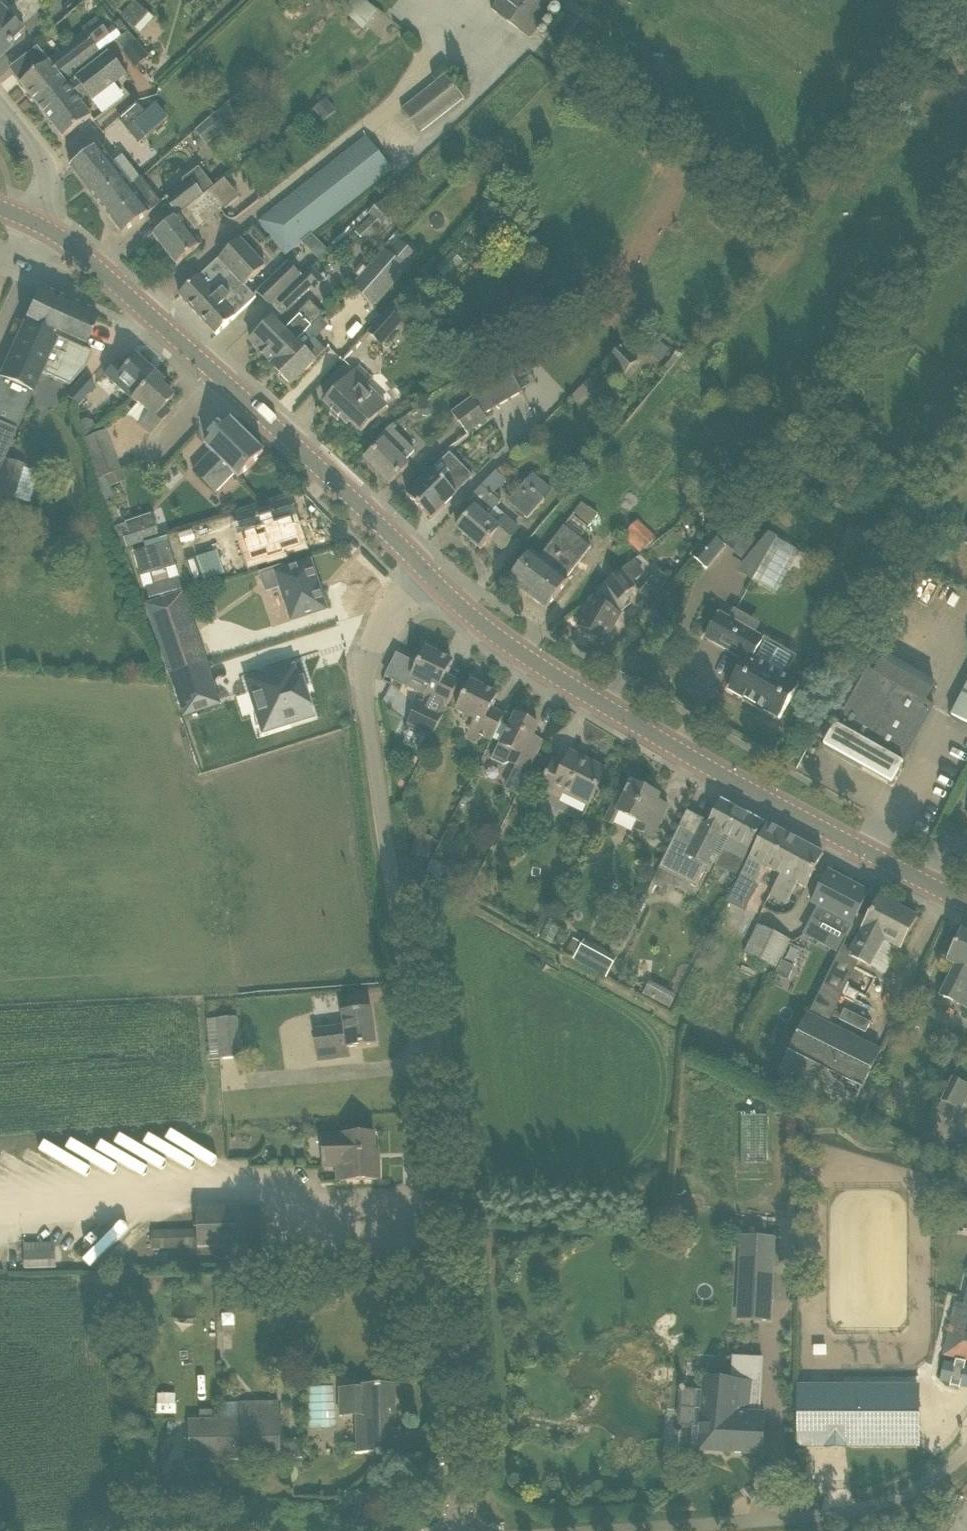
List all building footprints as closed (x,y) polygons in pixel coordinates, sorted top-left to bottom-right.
[(0,21),(0,57),(6,51),(26,31),(19,24),(32,12),(35,15),(49,1),(49,0),(22,0),(0,21)] [(22,0),(0,0),(0,21),(22,0)] [(362,28),(377,11),(365,0),(355,0),(344,12),(362,28)] [(491,8),(531,38),(560,0),(497,0),(491,8)] [(122,16),(141,33),(155,18),(136,1),(122,16)] [(37,103),(65,81),(63,79),(99,51),(96,47),(110,35),(97,18),(86,27),(89,32),(51,61),(39,47),(10,69),(37,103)] [(137,40),(125,50),(124,51),(137,67),(150,57),(137,40)] [(37,103),(64,139),(92,117),(80,101),(88,94),(93,101),(127,75),(110,52),(68,85),(65,81),(37,103)] [(196,72),(181,84),(190,94),(205,82),(196,72)] [(402,109),(402,110),(420,132),(464,98),(445,75),(402,109)] [(132,121),(146,138),(168,119),(153,102),(144,109),(132,121)] [(182,140),(193,153),(227,127),(217,114),(182,140)] [(312,234),(392,170),(367,137),(261,222),(287,255),(303,243),(321,261),(330,252),(312,234)] [(71,168),(102,208),(131,186),(130,186),(119,171),(100,145),(71,168)] [(164,200),(177,216),(215,186),(200,167),(184,180),(184,184),(164,200)] [(131,186),(102,208),(123,234),(151,212),(161,203),(141,177),(130,186),(131,186)] [(226,178),(154,235),(178,265),(203,246),(193,234),(206,224),(210,228),(219,221),(215,216),(241,197),(226,178)] [(257,298),(246,286),(266,267),(241,240),(220,259),(220,258),(200,277),(199,277),(180,295),(217,335),(237,317),(236,317),(257,298)] [(386,250),(352,289),(373,307),(407,269),(386,250)] [(282,317),(312,288),(303,278),(271,308),(272,308),(282,317)] [(71,304),(38,290),(24,322),(24,323),(8,358),(6,357),(3,362),(6,363),(0,376),(0,471),(15,435),(16,432),(23,416),(25,413),(24,412),(33,392),(42,373),(41,372),(52,349),(51,348),(71,304)] [(400,296),(388,309),(368,331),(381,343),(414,308),(400,296)] [(298,313),(301,316),(285,332),(273,320),(251,342),(274,365),(296,343),(321,317),(324,314),(311,301),(298,313)] [(84,349),(97,320),(98,317),(71,304),(51,348),(52,349),(41,372),(42,373),(69,385),(80,373),(87,365),(92,352),(84,349)] [(330,326),(321,317),(296,343),(274,365),(273,366),(292,385),(316,361),(315,361),(326,350),(316,340),(330,326)] [(660,359),(671,348),(657,338),(647,349),(660,359)] [(609,359),(625,375),(640,361),(624,344),(609,359)] [(103,375),(131,399),(154,373),(134,355),(123,367),(116,360),(103,375)] [(362,432),(384,409),(388,404),(367,383),(371,378),(360,368),(326,404),(348,424),(350,421),(362,432)] [(470,395),(472,397),(485,415),(523,393),(511,371),(470,395)] [(164,382),(154,373),(131,399),(148,414),(138,425),(150,435),(170,412),(164,407),(173,397),(161,386),(164,382)] [(77,406),(95,386),(84,376),(66,396),(77,406)] [(488,418),(485,415),(472,397),(451,413),(467,434),(488,418)] [(96,428),(92,422),(84,420),(78,423),(85,434),(96,428)] [(240,479),(264,453),(232,421),(207,447),(212,452),(194,471),(216,493),(235,474),(240,479)] [(391,427),(373,444),(377,448),(366,460),(390,485),(409,466),(405,461),(415,451),(391,427)] [(120,471),(104,430),(82,439),(98,480),(120,471)] [(17,499),(28,465),(6,459),(0,479),(0,494),(17,499)] [(511,476),(503,466),(482,486),(468,501),(476,508),(458,529),(482,550),(491,539),(502,548),(521,528),(496,507),(501,502),(493,495),(507,481),(511,476)] [(474,477),(464,467),(444,480),(433,470),(408,495),(431,519),(457,494),(474,477)] [(504,500),(527,520),(545,500),(544,499),(552,490),(533,474),(513,496),(510,493),(504,500)] [(128,548),(159,536),(150,512),(119,525),(128,548)] [(262,524),(242,530),(252,563),(267,558),(268,560),(286,555),(285,552),(302,547),(291,515),(274,520),(273,516),(261,521),(262,524)] [(509,580),(547,609),(569,580),(567,579),(592,548),(580,539),(564,527),(540,558),(531,551),(509,580)] [(726,547),(709,532),(690,555),(706,569),(714,559),(715,560),(726,547)] [(176,566),(170,543),(135,553),(142,576),(152,573),(155,585),(146,588),(149,599),(183,589),(180,578),(170,581),(167,569),(176,566)] [(634,560),(622,570),(598,590),(589,608),(591,609),(580,628),(604,642),(620,613),(608,607),(612,599),(615,597),(619,602),(636,587),(633,583),(645,573),(634,560)] [(320,588),(312,562),(285,571),(284,567),(261,575),(266,592),(282,587),(293,621),(327,610),(320,588)] [(651,603),(670,580),(657,570),(639,592),(651,603)] [(146,606),(170,675),(198,665),(175,596),(146,606)] [(718,613),(705,637),(745,660),(728,689),(779,719),(799,685),(753,659),(764,639),(754,633),(758,625),(735,612),(730,620),(718,613)] [(433,736),(447,707),(448,707),(460,682),(446,676),(453,661),(427,648),(420,662),(396,650),(385,674),(409,686),(414,678),(431,686),(426,697),(428,698),(424,705),(419,702),(408,725),(433,736)] [(198,665),(170,675),(184,717),(213,707),(198,665)] [(312,707),(304,681),(299,683),(295,671),(294,667),(293,665),(247,679),(260,715),(273,711),(279,729),(316,717),(315,715),(314,713),(314,711),(312,707)] [(892,783),(935,706),(869,668),(837,724),(834,722),(831,727),(835,729),(825,745),(892,783)] [(493,740),(505,716),(491,709),(498,694),(472,682),(458,710),(476,719),(471,730),(493,740)] [(952,716),(966,724),(966,687),(952,716)] [(529,772),(544,742),(533,737),(539,726),(516,715),(502,744),(500,743),(492,760),(494,761),(494,760),(505,765),(510,763),(529,772)] [(589,806),(606,770),(571,752),(562,770),(552,765),(554,760),(553,760),(540,788),(560,798),(562,793),(589,806)] [(670,805),(659,800),(660,797),(649,791),(649,790),(632,782),(625,797),(619,794),(605,823),(612,827),(619,814),(636,823),(633,829),(653,839),(670,805)] [(716,866),(736,877),(765,823),(721,800),(708,825),(703,823),(697,836),(680,827),(660,869),(652,885),(667,892),(670,885),(686,893),(691,884),(697,888),(710,862),(716,865),(716,866)] [(799,841),(768,824),(733,890),(746,897),(753,883),(755,884),(765,866),(781,875),(799,841)] [(418,832),(410,855),(425,860),(433,838),(418,832)] [(824,854),(799,841),(781,875),(771,894),(787,903),(798,884),(806,888),(824,854)] [(847,936),(859,914),(870,893),(829,871),(812,903),(818,906),(812,919),(847,936)] [(859,914),(847,936),(846,937),(857,943),(850,956),(871,967),(885,941),(901,949),(918,918),(880,899),(869,920),(859,914)] [(776,969),(790,939),(759,925),(746,954),(776,969)] [(965,927),(948,961),(956,965),(941,995),(959,1004),(966,1007),(966,928),(965,927)] [(574,960),(607,978),(618,958),(607,952),(607,951),(596,945),(595,945),(586,940),(574,960)] [(788,982),(795,967),(782,960),(775,976),(788,982)] [(646,981),(641,993),(668,1005),(674,993),(646,981)] [(842,1007),(836,1018),(864,1032),(870,1022),(842,1007)] [(315,1030),(319,1062),(351,1057),(350,1048),(376,1044),(371,1009),(344,1013),(345,1026),(315,1030)] [(779,1072),(780,1073),(797,1081),(798,1080),(835,1100),(853,1110),(882,1052),(808,1014),(779,1072)] [(238,1017),(217,1018),(207,1019),(211,1059),(242,1057),(238,1017)] [(931,1115),(953,1126),(966,1095),(966,1084),(950,1076),(931,1115)] [(375,1152),(375,1134),(330,1135),(330,1154),(336,1159),(344,1159),(344,1180),(380,1179),(379,1152),(375,1152)] [(961,1229),(959,1228),(957,1236),(966,1238),(966,1237),(966,1204),(961,1229)] [(254,1245),(253,1206),(189,1207),(189,1227),(159,1228),(159,1247),(254,1245)] [(728,1326),(761,1329),(768,1245),(736,1243),(728,1326)] [(57,1268),(57,1252),(25,1253),(26,1269),(57,1268)] [(965,1305),(955,1303),(943,1355),(966,1361),(966,1298),(965,1305)] [(296,1322),(311,1322),(311,1304),(296,1304),(296,1322)] [(941,1381),(951,1383),(950,1386),(959,1389),(960,1385),(966,1387),(966,1366),(965,1366),(965,1363),(956,1361),(955,1364),(945,1361),(941,1381)] [(705,1378),(698,1450),(762,1454),(762,1455),(763,1455),(765,1414),(753,1414),(755,1383),(705,1378)] [(358,1417),(360,1452),(351,1453),(351,1454),(378,1453),(378,1457),(393,1457),(393,1463),(394,1463),(394,1437),(397,1437),(396,1384),(357,1385),(357,1387),(339,1388),(340,1418),(358,1417)] [(845,1449),(917,1449),(917,1429),(918,1429),(918,1408),(918,1388),(798,1388),(797,1448),(826,1449),(826,1450),(845,1450),(845,1449)] [(191,1420),(191,1461),(281,1459),(281,1418),(280,1418),(280,1402),(240,1403),(240,1419),(191,1420)]
